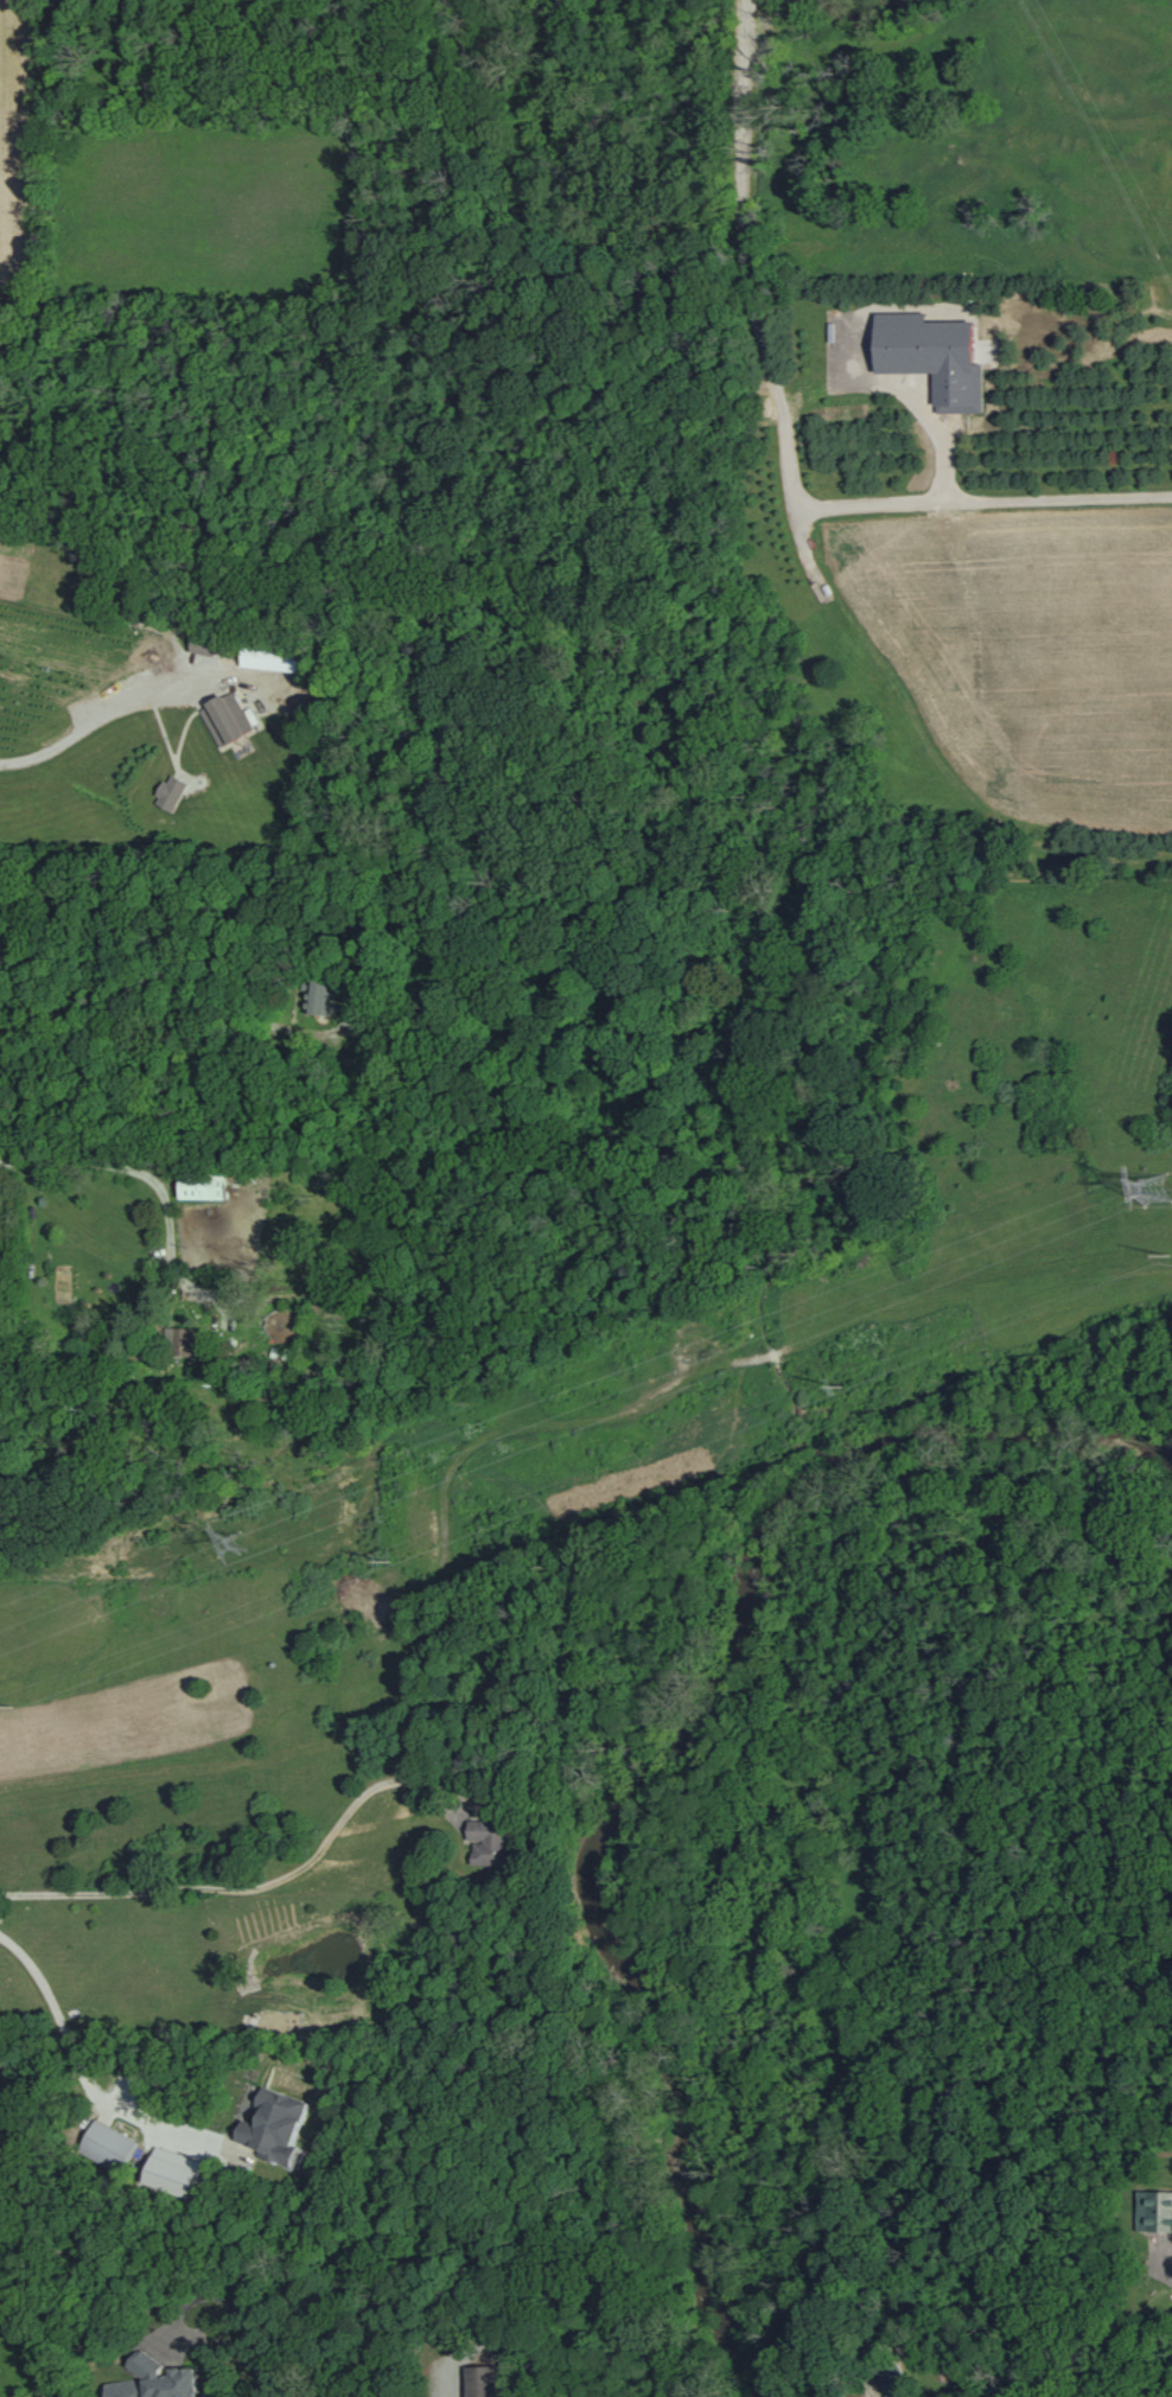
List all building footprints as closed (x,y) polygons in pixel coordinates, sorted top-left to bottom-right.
[(216,654),(217,635),(193,633),(192,652),(216,654)] [(253,731),(235,691),(199,707),(217,747),(253,731)] [(155,805),(175,812),(187,781),(168,774),(155,805)] [(311,1014),(331,1015),(333,981),(313,980),(311,1014)] [(182,1199),(228,1201),(229,1175),(182,1174),(182,1199)] [(199,1357),(200,1328),(168,1328),(167,1356),(199,1357)] [(505,1867),(506,1822),(469,1821),(469,1841),(474,1841),(473,1866),(505,1867)] [(309,2100),(263,2085),(257,2107),(263,2109),(258,2124),(243,2119),(236,2140),(262,2148),(260,2155),(294,2165),(300,2145),(295,2144),(309,2100)] [(138,2141),(96,2118),(79,2150),(121,2173),(138,2141)] [(144,2182),(190,2197),(202,2161),(156,2146),(144,2182)] [(1171,2230),(1171,2191),(1137,2192),(1138,2231),(1171,2230)] [(148,2396),(201,2396),(197,2365),(171,2368),(172,2374),(161,2375),(158,2352),(129,2355),(131,2372),(145,2370),(148,2396)] [(899,2361),(876,2372),(888,2396),(916,2396),(899,2361)] [(499,2365),(467,2366),(468,2396),(500,2396),(499,2365)] [(109,2396),(144,2396),(142,2379),(107,2382),(109,2396)]
